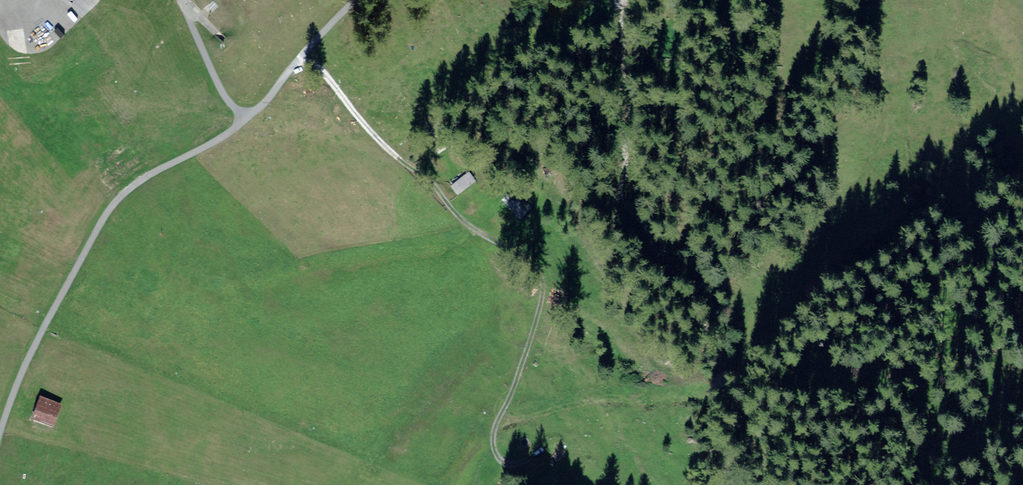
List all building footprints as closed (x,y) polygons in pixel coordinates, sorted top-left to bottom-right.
[(469,172),(450,185),(457,195),(476,182),(469,172)] [(518,200),(510,208),(520,218),(533,206),(523,196),(518,200)] [(60,409),(39,401),(32,419),(54,427),(60,409)]
